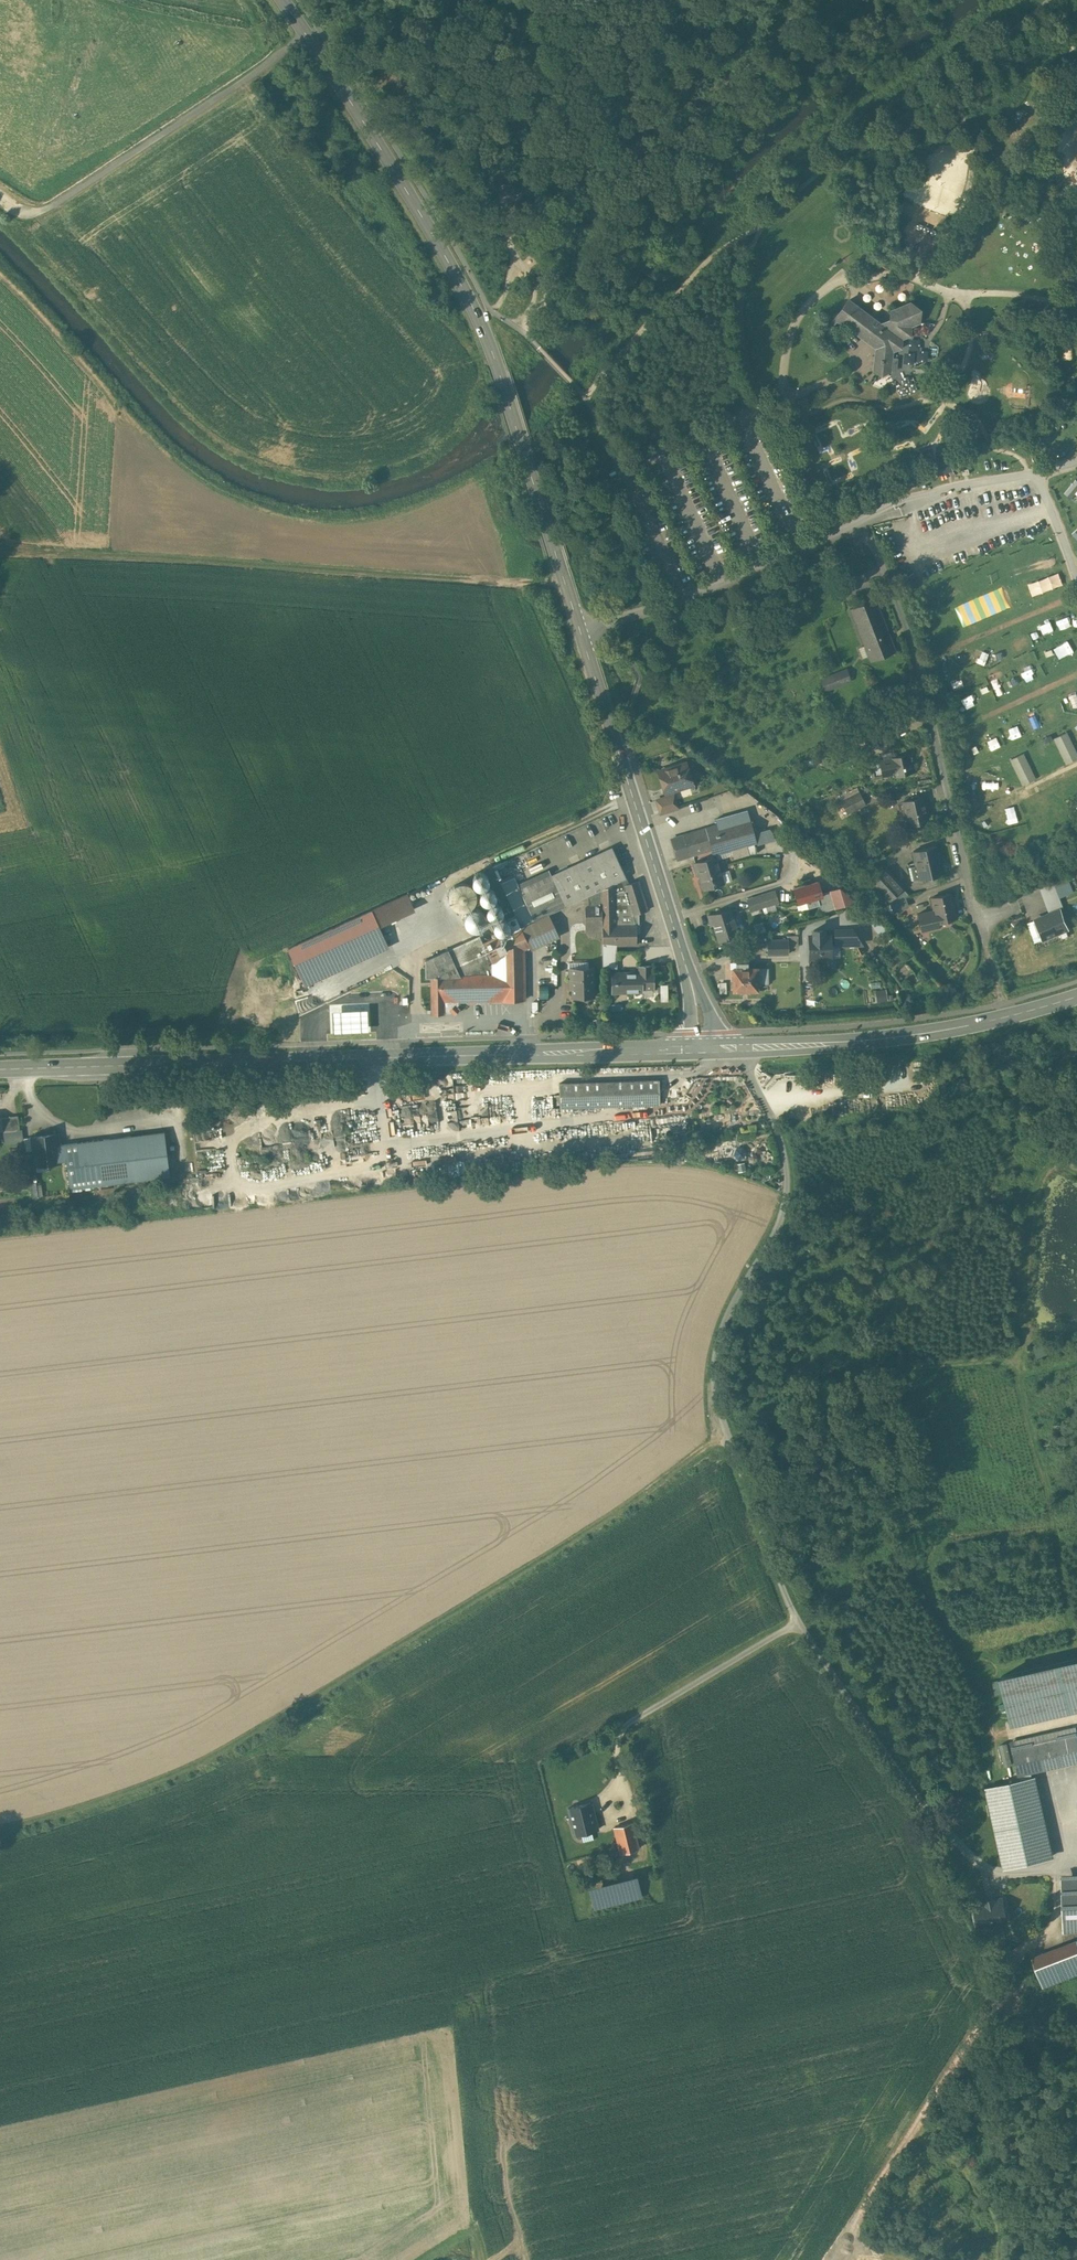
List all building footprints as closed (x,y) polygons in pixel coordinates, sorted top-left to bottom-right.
[(847,300),(836,316),(846,323),(846,328),(851,331),(855,329),(877,342),(873,369),(881,374),(891,370),(891,350),(899,347),(900,338),(909,334),(909,326),(918,321),(919,308),(910,302),(890,310),(890,318),(881,323),(847,300)] [(1065,492),(1076,503),(1076,502),(1076,478),(1065,492)] [(874,598),(850,608),(870,658),(894,649),(874,598)] [(790,613),(780,617),(783,626),(794,622),(790,613)] [(847,666),(820,677),(826,692),(853,681),(847,666)] [(1076,706),(1076,686),(1076,685),(1062,692),(1071,710),(1076,706)] [(880,754),(882,759),(882,764),(892,762),(891,757),(890,752),(880,754)] [(909,754),(891,757),(892,762),(895,772),(895,776),(913,773),(909,754)] [(895,772),(892,762),(882,764),(882,759),(869,762),(872,777),(895,772)] [(685,762),(658,771),(665,791),(691,783),(685,762)] [(743,794),(728,798),(733,814),(756,805),(743,794)] [(857,794),(839,803),(846,816),(864,806),(857,794)] [(668,795),(655,799),(659,812),(678,806),(676,800),(671,801),(668,795)] [(921,796),(903,801),(906,813),(909,824),(927,819),(921,796)] [(909,824),(906,813),(898,815),(901,826),(909,824)] [(707,827),(682,835),(688,854),(711,847),(713,853),(756,839),(749,818),(719,828),(718,825),(708,829),(707,827)] [(688,854),(682,835),(672,838),(678,857),(688,854)] [(550,874),(564,905),(588,894),(600,888),(624,877),(626,877),(612,845),(550,874)] [(937,846),(913,851),(916,862),(919,878),(943,874),(937,846)] [(714,856),(692,863),(696,872),(699,871),(704,887),(722,881),(714,856)] [(919,878),(916,862),(907,864),(910,880),(919,878)] [(885,869),(870,882),(890,903),(910,896),(885,869)] [(478,871),(474,872),(472,877),(472,882),(475,886),(479,887),(484,886),(487,883),(488,878),(486,874),(482,871),(478,871)] [(550,874),(519,888),(534,920),(549,913),(564,905),(550,874)] [(500,883),(520,926),(534,920),(519,888),(514,876),(500,883)] [(624,877),(600,888),(601,905),(602,921),(602,924),(626,923),(627,943),(636,943),(635,918),(633,914),(647,909),(638,879),(627,883),(624,877)] [(818,880),(793,888),(798,902),(805,900),(808,908),(819,904),(817,896),(822,894),(818,880)] [(460,882),(457,882),(451,886),(448,890),(447,895),(448,901),(451,906),(455,909),(461,910),(467,909),(471,906),(474,902),(475,897),(475,891),(472,887),(468,884),(464,882),(460,882)] [(428,884),(406,894),(409,903),(432,893),(428,884)] [(485,886),(481,888),(479,892),(479,897),(482,901),(486,903),(491,901),(494,898),(495,893),(493,889),(489,886),(485,886)] [(588,894),(588,905),(601,905),(600,888),(588,894)] [(774,890),(764,894),(767,904),(777,901),(774,890)] [(830,892),(822,894),(817,896),(819,904),(822,911),(835,907),(830,892)] [(932,897),(935,910),(937,921),(955,918),(950,893),(932,897)] [(764,894),(758,895),(761,906),(767,904),(764,894)] [(758,895),(746,899),(750,909),(761,906),(758,895)] [(492,901),(489,903),(486,907),(486,912),(489,916),(494,918),(499,916),(501,913),(502,909),(500,904),(496,902),(492,901)] [(584,921),(602,921),(601,905),(588,905),(584,905),(584,921)] [(476,907),(470,908),(466,912),(464,916),(464,921),(465,925),(468,928),(473,929),(479,929),(483,926),(485,922),(486,917),(484,912),(482,910),(479,908),(476,907)] [(729,907),(707,913),(710,925),(714,923),(719,940),(737,934),(729,907)] [(371,910),(286,948),(300,979),(385,941),(371,910)] [(935,910),(916,913),(920,930),(938,927),(937,921),(935,910)] [(1059,911),(1032,922),(1039,938),(1066,928),(1059,911)] [(534,920),(520,926),(527,942),(556,928),(549,913),(534,920)] [(499,917),(495,919),(492,923),(492,928),(495,932),(500,933),(505,932),(508,929),(508,924),(506,920),(503,917),(499,917)] [(626,923),(602,924),(602,929),(602,944),(615,943),(621,943),(621,946),(627,946),(627,943),(626,923)] [(520,926),(483,943),(492,962),(492,973),(504,973),(505,999),(524,999),(522,945),(527,942),(520,926)] [(815,937),(809,937),(810,955),(832,954),(831,937),(824,937),(823,931),(815,931),(815,937)] [(860,944),(860,932),(835,932),(835,944),(860,944)] [(479,935),(437,954),(447,975),(492,973),(492,962),(483,943),(479,935)] [(787,938),(765,938),(765,952),(788,952),(787,938)] [(615,943),(602,944),(603,967),(616,967),(615,943)] [(424,976),(431,975),(447,975),(437,954),(424,959),(424,976)] [(639,964),(639,972),(640,987),(653,987),(653,971),(650,971),(650,964),(639,964)] [(757,965),(733,966),(733,988),(757,988),(757,965)] [(592,967),(568,968),(568,982),(572,982),(572,996),(593,995),(592,967)] [(639,972),(613,972),(614,991),(640,990),(640,987),(639,972)] [(447,975),(431,975),(431,1013),(451,1012),(458,1004),(457,999),(505,999),(504,973),(492,973),(447,975)] [(894,999),(892,986),(876,988),(878,1001),(894,999)] [(348,1020),(340,1020),(341,1034),(377,1032),(376,1013),(348,1014),(348,1020)] [(658,1079),(559,1082),(559,1107),(659,1104),(658,1079)] [(402,1120),(412,1119),(410,1106),(400,1107),(402,1120)] [(17,1115),(0,1117),(2,1131),(19,1129),(17,1115)] [(163,1130),(57,1144),(59,1160),(66,1159),(70,1189),(170,1175),(163,1130)] [(56,1133),(32,1135),(35,1163),(59,1160),(57,1144),(56,1133)] [(680,1162),(686,1152),(676,1146),(670,1156),(680,1162)] [(1001,1676),(1009,1713),(1076,1698),(1076,1659),(1001,1676)] [(1009,1713),(1012,1726),(1076,1711),(1076,1698),(1009,1713)] [(1011,1742),(1013,1751),(1076,1736),(1076,1732),(1076,1727),(1011,1742)] [(1013,1751),(1018,1775),(1019,1775),(1021,1781),(1032,1779),(1031,1772),(1076,1762),(1076,1736),(1013,1751)] [(1004,1765),(1011,1764),(1009,1742),(1001,1742),(1004,1765)] [(1021,1781),(1006,1785),(1023,1863),(1050,1857),(1033,1778),(1032,1779),(1021,1781)] [(591,1789),(599,1789),(598,1779),(590,1780),(591,1789)] [(1023,1863),(1006,1785),(989,1788),(1007,1867),(1023,1863)] [(591,1802),(568,1807),(572,1825),(564,1827),(567,1836),(597,1828),(591,1802)] [(632,1822),(614,1827),(620,1852),(638,1848),(632,1822)] [(637,1877),(589,1889),(594,1906),(629,1897),(628,1894),(640,1891),(641,1894),(637,1877)] [(1063,1882),(1065,1930),(1076,1930),(1076,1881),(1063,1882)] [(993,1899),(986,1900),(986,1901),(975,1903),(979,1922),(989,1920),(989,1925),(1006,1921),(1002,1898),(994,1900),(993,1899)] [(1034,1960),(1044,1986),(1076,1973),(1076,1946),(1076,1944),(1034,1960)]
